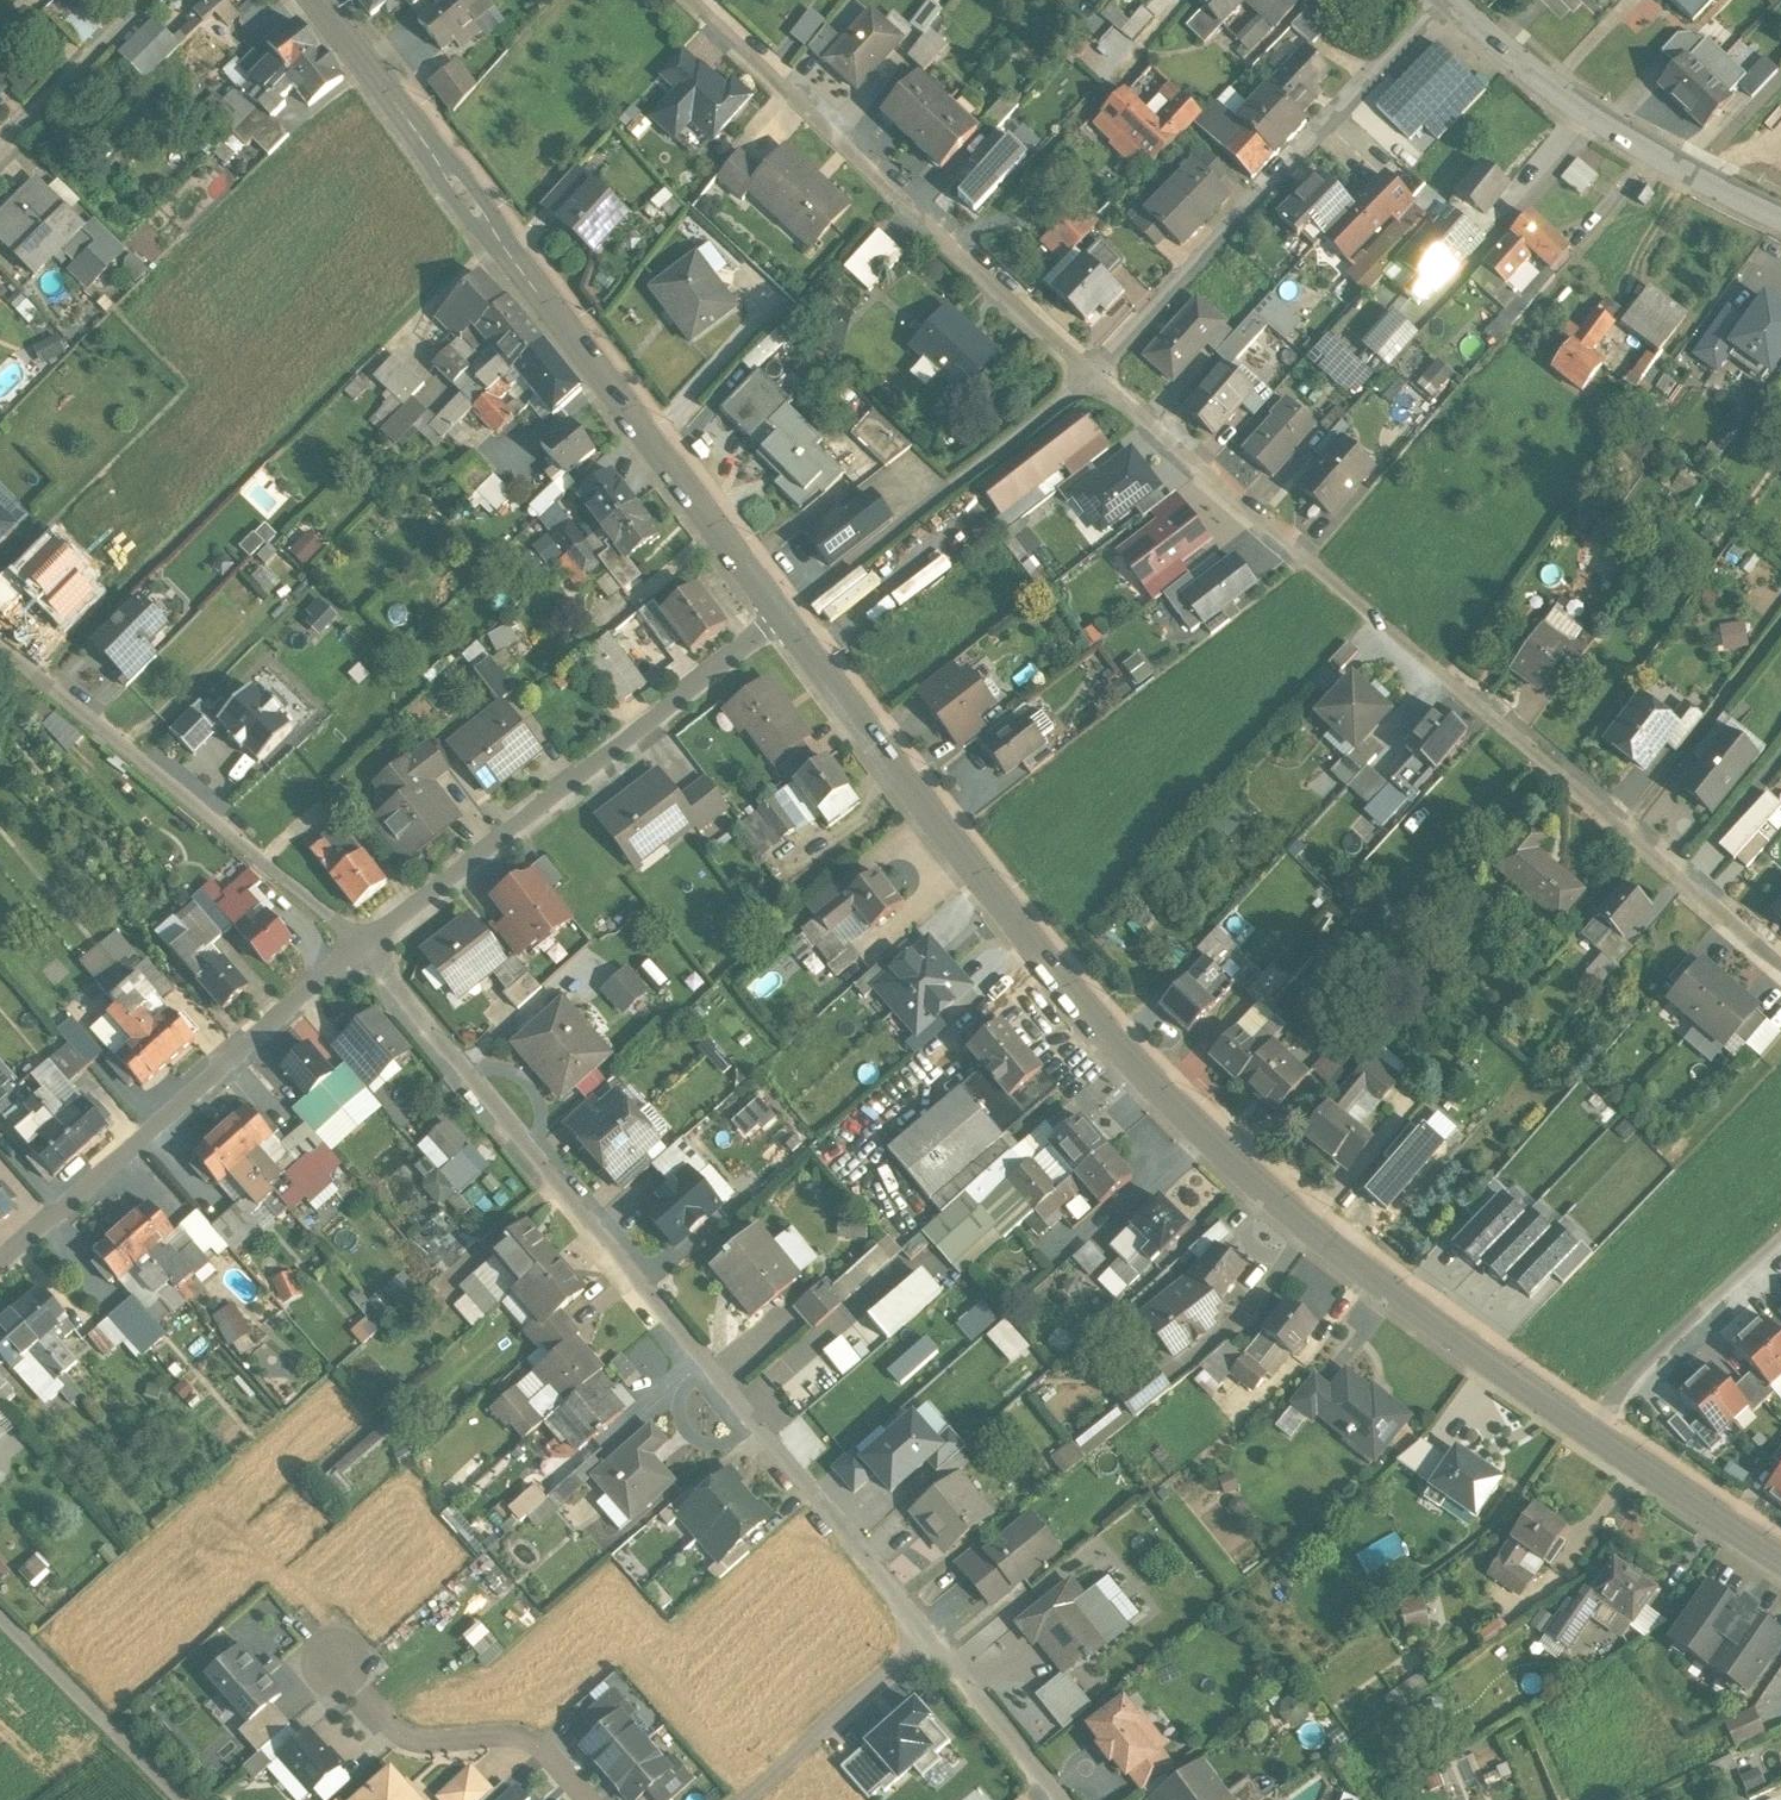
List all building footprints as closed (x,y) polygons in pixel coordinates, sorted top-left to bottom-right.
[(194,12),(204,23),(214,13),(230,0),(209,0),(194,12)] [(371,17),(382,7),(387,13),(397,5),(393,0),(358,0),(371,17)] [(417,23),(440,51),(460,34),(466,41),(497,15),(484,0),(444,0),(417,23)] [(1204,6),(1218,20),(1219,18),(1237,0),(1198,0),(1204,6)] [(1291,0),(1250,0),(1274,24),(1295,4),(1291,0)] [(1693,22),(1714,0),(1670,0),(1693,22)] [(929,1),(911,25),(924,34),(928,28),(942,10),(929,1)] [(83,4),(67,20),(86,40),(103,25),(83,4)] [(1218,20),(1204,6),(1185,24),(1203,41),(1223,22),(1219,18),(1218,20)] [(1121,29),(1133,39),(1151,17),(1139,7),(1121,29)] [(791,31),(803,43),(826,20),(814,8),(791,31)] [(1312,40),(1325,26),(1306,8),(1293,21),(1312,40)] [(843,41),(826,61),(857,89),(902,40),(896,34),(884,24),(871,11),(843,41)] [(904,26),(892,15),(884,24),(896,34),(904,26)] [(153,19),(118,54),(145,80),(180,46),(153,19)] [(1252,20),(1235,37),(1249,50),(1266,33),(1252,20)] [(297,22),(284,32),(280,27),(269,36),(273,41),(267,47),(281,65),(291,76),(321,52),(297,22)] [(826,26),(808,48),(824,63),(826,61),(843,41),(826,26)] [(924,34),(907,57),(923,71),(947,46),(928,28),(924,34)] [(1662,52),(1676,65),(1686,55),(1700,40),(1693,34),(1678,35),(1662,52)] [(1703,37),(1686,55),(1708,77),(1726,58),(1703,37)] [(1471,74),(1437,41),(1376,104),(1409,136),(1423,122),(1471,74)] [(1304,46),(1266,86),(1289,107),(1327,67),(1304,46)] [(700,67),(682,50),(659,76),(677,93),(700,67)] [(291,76),(286,81),(292,88),(307,106),(341,78),(321,52),(291,76)] [(1676,65),(1658,85),(1680,106),(1708,77),(1686,55),(1676,65)] [(1726,58),(1708,77),(1726,93),(1728,95),(1746,76),(1726,58)] [(457,64),(431,83),(453,112),(474,88),(457,64)] [(281,65),(270,74),(282,84),(286,81),(291,76),(281,65)] [(726,90),(701,67),(700,67),(677,93),(654,119),(675,138),(691,120),(712,139),(750,98),(733,82),(726,90)] [(264,69),(252,79),(268,96),(272,93),(282,84),(270,74),(264,69)] [(1471,74),(1423,122),(1438,137),(1485,88),(1471,74)] [(917,76),(881,114),(883,115),(912,141),(946,104),(918,77),(917,76)] [(1726,93),(1708,77),(1680,106),(1703,128),(1731,98),(1726,93)] [(268,96),(252,79),(240,91),(256,106),(268,96)] [(282,84),(272,93),(280,101),(292,88),(286,81),(282,84)] [(1289,107),(1266,86),(1235,118),(1272,154),(1304,120),(1289,107)] [(1157,120),(1124,88),(1102,111),(1154,162),(1176,138),(1157,120)] [(268,96),(256,106),(269,119),(285,105),(280,101),(272,93),(268,96)] [(1005,94),(981,121),(994,133),(1018,106),(1005,94)] [(1200,113),(1182,94),(1169,108),(1188,126),(1200,113)] [(946,104),(912,141),(940,167),(940,168),(941,169),(976,131),(975,130),(946,104)] [(1235,118),(1220,104),(1198,126),(1251,176),(1272,154),(1235,118)] [(1188,126),(1169,108),(1157,120),(1176,138),(1188,126)] [(971,161),(981,170),(1010,138),(998,130),(971,161)] [(959,196),(975,210),(1026,155),(1010,138),(981,170),(959,196)] [(1227,170),(1205,150),(1193,162),(1215,183),(1227,170)] [(763,173),(739,151),(718,177),(743,199),(750,191),(748,190),(763,173)] [(763,173),(748,190),(750,191),(811,247),(848,206),(825,185),(822,188),(783,152),(763,173)] [(1598,175),(1579,157),(1561,177),(1581,194),(1598,175)] [(1215,183),(1193,162),(1169,188),(1204,221),(1228,196),(1215,183)] [(1509,184),(1483,163),(1459,193),(1486,214),(1494,203),(1509,184)] [(572,172),(544,203),(558,216),(586,185),(572,172)] [(1353,203),(1323,172),(1278,215),(1295,230),(1294,232),(1299,236),(1303,231),(1302,230),(1310,221),(1324,233),(1353,203)] [(1407,197),(1384,173),(1353,203),(1324,233),(1348,258),(1392,214),(1399,221),(1411,208),(1404,200),(1407,197)] [(60,179),(53,187),(72,206),(79,198),(60,179)] [(558,216),(556,218),(591,250),(614,225),(604,216),(613,206),(588,183),(586,185),(558,216)] [(20,203),(16,199),(0,215),(0,242),(17,259),(23,254),(39,271),(60,250),(81,230),(82,229),(39,185),(20,203)] [(1426,185),(1413,200),(1416,203),(1432,218),(1443,205),(1447,201),(1426,185)] [(1639,185),(1632,195),(1644,204),(1651,193),(1639,185)] [(1204,221),(1169,188),(1147,212),(1168,232),(1181,245),(1204,221)] [(1504,212),(1494,203),(1486,214),(1459,193),(1447,209),(1481,238),(1504,212)] [(1098,222),(1077,203),(1067,213),(1088,233),(1098,222)] [(1399,221),(1387,234),(1388,235),(1406,252),(1418,239),(1415,237),(1432,218),(1416,203),(1411,208),(1399,221)] [(1447,209),(1443,205),(1432,218),(1415,237),(1418,239),(1406,252),(1400,257),(1421,275),(1433,286),(1452,265),(1455,268),(1481,238),(1447,209)] [(1168,232),(1147,212),(1134,225),(1155,245),(1168,232)] [(1088,233),(1067,213),(1052,229),(1072,249),(1088,233)] [(1569,249),(1529,214),(1511,234),(1532,252),(1552,269),(1569,249)] [(113,262),(81,230),(60,250),(74,265),(77,262),(95,280),(113,262)] [(903,253),(878,230),(859,251),(884,275),(903,253)] [(1511,234),(1484,264),(1505,282),(1532,252),(1511,234)] [(1406,252),(1388,235),(1351,274),(1368,291),(1400,257),(1406,252)] [(1121,263),(1100,242),(1085,258),(1106,279),(1121,263)] [(724,265),(709,245),(696,255),(712,275),(724,265)] [(884,275),(859,251),(844,267),(869,290),(884,275)] [(696,255),(651,289),(691,343),(737,308),(712,275),(696,255)] [(1106,279),(1085,258),(1053,291),(1084,321),(1098,307),(1105,314),(1123,296),(1106,279)] [(479,274),(434,318),(456,340),(472,325),(477,329),(505,300),(479,274)] [(1433,286),(1421,275),(1408,291),(1421,303),(1433,286)] [(1541,292),(1532,284),(1521,298),(1530,305),(1541,292)] [(29,301),(16,287),(6,296),(19,310),(29,301)] [(1657,352),(1686,315),(1648,287),(1620,324),(1657,352)] [(1257,308),(1285,337),(1302,320),(1274,292),(1257,308)] [(1770,371),(1780,356),(1780,310),(1766,299),(1764,298),(1746,323),(1731,344),(1770,371)] [(505,300),(477,329),(486,340),(492,347),(522,317),(508,299),(505,300)] [(1225,323),(1197,299),(1144,356),(1172,381),(1206,344),(1205,344),(1223,324),(1224,323),(1224,324),(1225,323)] [(1605,300),(1573,340),(1590,354),(1621,312),(1605,300)] [(995,351),(949,309),(949,308),(948,307),(911,348),(912,349),(912,348),(923,358),(930,351),(946,366),(939,373),(959,391),(958,391),(960,392),(997,352),(995,350),(995,351)] [(843,313),(824,308),(815,341),(834,346),(843,313)] [(1731,344),(1746,323),(1728,310),(1697,354),(1715,367),(1731,344)] [(1395,313),(1367,343),(1389,363),(1417,333),(1395,313)] [(522,317),(492,347),(504,360),(513,370),(542,342),(522,317)] [(1223,324),(1205,344),(1206,344),(1216,353),(1234,333),(1223,324)] [(456,340),(450,347),(464,357),(473,349),(474,351),(486,340),(477,329),(472,325),(456,340)] [(46,361),(66,351),(58,334),(37,345),(46,361)] [(1590,354),(1573,340),(1553,365),(1583,391),(1604,366),(1590,354)] [(542,342),(513,370),(521,380),(537,397),(565,370),(542,342)] [(469,369),(448,351),(435,364),(454,384),(467,371),(469,369)] [(923,358),(913,370),(913,375),(924,385),(929,384),(939,373),(946,366),(930,351),(923,358)] [(1239,364),(1229,355),(1222,363),(1233,372),(1239,364)] [(1658,363),(1646,355),(1627,383),(1647,396),(1671,360),(1664,355),(1658,363)] [(395,357),(375,377),(404,405),(423,385),(395,357)] [(1439,358),(1424,374),(1439,387),(1454,370),(1439,358)] [(504,360),(489,375),(498,385),(502,381),(513,370),(504,360)] [(1233,372),(1222,363),(1183,410),(1213,434),(1239,403),(1251,388),(1233,372)] [(1262,383),(1239,364),(1233,372),(1251,388),(1239,403),(1242,406),(1262,383)] [(513,370),(502,381),(510,389),(521,380),(513,370)] [(565,370),(537,397),(553,416),(581,390),(565,370)] [(823,441),(788,406),(791,403),(758,370),(718,411),(760,452),(756,456),(780,480),(774,486),(793,505),(815,483),(825,493),(843,475),(816,448),(823,441)] [(489,393),(467,371),(454,384),(467,397),(476,406),(489,393)] [(498,385),(489,393),(496,401),(510,389),(502,381),(498,385)] [(1273,393),(1262,383),(1242,406),(1253,415),(1273,393)] [(496,401),(489,393),(476,406),(473,408),(480,416),(498,434),(514,419),(496,401)] [(467,397),(452,414),(460,422),(468,414),(473,408),(476,406),(467,397)] [(1314,425),(1286,399),(1272,415),(1274,417),(1268,425),(1243,452),(1272,477),(1287,460),(1285,458),(1314,425)] [(1346,414),(1337,405),(1320,423),(1329,432),(1346,414)] [(473,408),(468,414),(475,421),(480,416),(473,408)] [(912,446),(873,409),(851,434),(885,467),(912,446)] [(1099,438),(1089,420),(1079,412),(982,486),(987,498),(1003,513),(1065,465),(1074,476),(1108,450),(1099,438)] [(1413,417),(1374,462),(1386,472),(1424,427),(1413,417)] [(571,422),(541,444),(556,464),(564,475),(564,474),(593,452),(571,422)] [(1372,467),(1342,440),(1299,487),(1330,514),(1372,467)] [(1158,487),(1131,451),(1099,475),(1073,495),(1099,530),(1133,505),(1158,487)] [(556,464),(545,472),(553,483),(564,475),(556,464)] [(1065,500),(1099,475),(1092,464),(1057,489),(1065,500)] [(610,470),(598,478),(599,479),(577,495),(602,528),(634,504),(618,482),(619,482),(610,470)] [(477,491),(496,509),(513,492),(495,474),(477,491)] [(1158,487),(1133,505),(1142,517),(1150,510),(1166,498),(1158,487)] [(1166,498),(1150,510),(1159,521),(1180,505),(1172,494),(1166,498)] [(871,495),(845,516),(836,505),(802,531),(830,566),(890,520),(871,495)] [(634,504),(602,528),(627,560),(648,545),(660,537),(651,525),(650,526),(634,504)] [(1209,540),(1181,504),(1180,505),(1159,521),(1118,553),(1145,588),(1179,563),(1209,540)] [(0,515),(0,543),(14,529),(0,515)] [(1002,538),(1023,560),(1043,541),(1022,519),(1002,538)] [(579,545),(563,524),(550,534),(566,555),(579,545)] [(306,563),(323,544),(307,529),(290,549),(306,563)] [(87,574),(55,542),(22,576),(34,588),(39,593),(36,596),(64,625),(95,595),(80,581),(87,574)] [(596,567),(579,545),(566,555),(582,577),(596,567)] [(1197,586),(1182,598),(1183,599),(1202,623),(1254,583),(1234,557),(1197,586)] [(1179,563),(1145,588),(1155,601),(1163,595),(1188,575),(1179,563)] [(0,578),(0,613),(4,617),(34,588),(22,576),(12,566),(0,578)] [(1188,575),(1163,595),(1172,607),(1183,599),(1182,598),(1197,586),(1188,575)] [(662,611),(661,612),(681,638),(691,652),(726,626),(696,586),(662,611)] [(306,618),(320,630),(335,614),(319,599),(307,611),(310,614),(306,618)] [(662,611),(653,600),(638,611),(667,649),(681,638),(661,612),(662,611)] [(125,615),(122,618),(119,618),(119,621),(95,645),(109,658),(110,659),(112,656),(123,667),(125,668),(146,646),(165,626),(139,601),(128,612),(125,612),(125,615)] [(1551,611),(1539,628),(1568,649),(1572,643),(1580,631),(1551,611)] [(1724,623),(1729,649),(1750,645),(1745,620),(1724,623)] [(595,626),(573,644),(583,657),(605,639),(595,626)] [(1568,649),(1539,628),(1509,670),(1539,692),(1556,668),(1569,650),(1568,649)] [(646,685),(609,636),(605,639),(583,657),(620,705),(646,685)] [(1572,643),(1568,649),(1569,650),(1556,668),(1568,676),(1585,652),(1572,643)] [(146,646),(125,668),(123,667),(114,675),(126,687),(156,656),(146,646)] [(516,690),(491,657),(476,669),(501,702),(516,690)] [(953,663),(918,689),(928,701),(962,675),(953,663)] [(572,667),(554,681),(562,690),(579,675),(572,667)] [(928,701),(926,703),(952,737),(954,737),(977,718),(985,712),(986,703),(979,694),(980,686),(967,671),(962,675),(928,701)] [(808,735),(766,679),(732,705),(773,761),(799,742),(808,735)] [(1389,714),(1353,680),(1319,717),(1354,749),(1356,750),(1362,744),(1389,714)] [(986,682),(980,686),(979,694),(986,703),(998,693),(998,692),(990,682),(986,682)] [(259,761),(290,729),(272,711),(276,707),(262,693),(258,698),(251,691),(231,711),(220,723),(228,730),(225,733),(237,744),(239,742),(259,761)] [(220,723),(231,711),(220,701),(212,709),(203,701),(171,733),(195,756),(217,733),(213,730),(220,723)] [(1635,704),(1607,741),(1644,770),(1665,744),(1664,743),(1676,728),(1670,724),(1670,723),(1657,713),(1653,718),(1635,704)] [(1684,705),(1670,723),(1670,724),(1676,728),(1664,743),(1676,752),(1702,719),(1684,705)] [(540,750),(505,706),(478,727),(484,735),(460,754),(488,791),(540,750)] [(70,748),(82,733),(55,711),(43,726),(70,748)] [(1440,711),(1406,747),(1435,772),(1468,735),(1440,711)] [(977,718),(954,737),(963,749),(986,731),(977,718)] [(1045,745),(1025,720),(986,750),(1006,776),(1023,763),(1045,745)] [(1736,738),(1717,723),(1693,754),(1705,763),(1684,791),(1710,811),(1748,762),(1729,748),(1736,738)] [(817,765),(799,742),(773,761),(791,785),(797,780),(817,765)] [(432,743),(411,759),(429,783),(432,781),(451,767),(432,743)] [(1354,749),(1332,773),(1348,787),(1376,757),(1362,744),(1356,750),(1354,749)] [(1045,745),(1023,763),(1031,774),(1054,756),(1045,745)] [(849,788),(827,758),(817,765),(797,780),(820,811),(849,788)] [(429,783),(411,759),(379,782),(398,807),(378,822),(404,857),(458,816),(432,781),(429,783)] [(1389,788),(1369,770),(1350,790),(1370,808),(1389,788)] [(678,800),(658,774),(599,818),(629,856),(657,835),(665,845),(693,825),(695,823),(678,800)] [(728,807),(706,779),(678,800),(695,823),(693,825),(697,831),(728,807)] [(797,828),(820,811),(797,780),(791,785),(774,798),(797,828)] [(862,804),(849,788),(820,811),(832,827),(862,804)] [(1769,792),(1721,847),(1736,860),(1739,856),(1768,823),(1780,808),(1780,803),(1769,792)] [(796,827),(774,798),(761,807),(783,837),(796,827)] [(763,853),(783,837),(761,808),(741,824),(763,853)] [(1583,892),(1555,868),(1554,869),(1534,853),(1547,837),(1530,822),(1493,866),(1558,922),(1583,892)] [(340,823),(324,837),(327,840),(347,865),(364,852),(340,823)] [(1779,833),(1768,823),(1739,856),(1750,866),(1779,833)] [(327,840),(311,853),(332,878),(347,865),(327,840)] [(388,882),(364,852),(347,865),(332,878),(356,907),(388,882)] [(251,869),(234,885),(245,896),(251,892),(263,881),(251,869)] [(569,919),(533,872),(518,883),(512,882),(492,897),(509,919),(529,944),(546,931),(549,934),(569,919)] [(845,896),(844,897),(856,911),(871,929),(901,904),(875,872),(845,896)] [(215,881),(205,890),(222,909),(226,905),(222,901),(229,895),(252,922),(267,909),(251,892),(245,896),(234,885),(226,892),(215,881)] [(833,881),(806,906),(816,917),(844,895),(833,881)] [(1650,907),(1624,885),(1597,917),(1581,936),(1596,949),(1612,930),(1622,939),(1650,907)] [(229,895),(222,901),(226,905),(222,909),(241,932),(252,922),(229,895)] [(816,917),(804,928),(831,961),(844,949),(830,932),(856,911),(844,897),(845,896),(844,895),(816,917)] [(194,904),(179,916),(193,933),(194,931),(209,948),(214,943),(222,937),(194,904)] [(1773,914),(1780,921),(1780,904),(1773,914)] [(252,922),(241,932),(266,960),(292,938),(267,909),(252,922)] [(505,960),(469,914),(423,950),(459,997),(462,995),(457,990),(479,972),(484,978),(494,970),(506,961),(505,960)] [(529,944),(509,919),(496,929),(516,954),(529,944)] [(1204,959),(1205,960),(1219,973),(1239,951),(1217,930),(1197,952),(1204,959)] [(145,962),(118,931),(102,944),(118,963),(97,981),(113,999),(142,975),(137,969),(145,962)] [(193,933),(184,940),(208,968),(224,955),(214,943),(209,948),(194,931),(193,933)] [(890,968),(869,985),(891,1010),(949,958),(927,934),(890,968)] [(208,968),(184,940),(174,948),(199,977),(208,968)] [(860,957),(850,944),(844,949),(831,961),(827,964),(836,975),(860,957)] [(1603,953),(1584,975),(1598,988),(1617,966),(1603,953)] [(513,954),(505,960),(506,961),(494,970),(508,989),(528,972),(513,954)] [(208,968),(199,977),(224,1006),(249,984),(224,955),(208,968)] [(1690,955),(1668,980),(1679,989),(1701,964),(1690,955)] [(949,958),(891,1010),(913,1034),(937,1013),(971,983),(949,958)] [(145,962),(137,969),(142,975),(164,1001),(175,991),(148,959),(145,962)] [(890,968),(882,959),(852,986),(859,994),(869,985),(890,968)] [(1205,960),(1204,959),(1184,980),(1213,1007),(1233,986),(1205,960)] [(1679,989),(1669,1001),(1696,1025),(1729,987),(1702,963),(1701,964),(1679,989)] [(1247,995),(1259,1006),(1260,1005),(1264,1009),(1289,981),(1274,966),(1247,995)] [(651,992),(632,969),(608,989),(627,1012),(651,992)] [(541,987),(528,972),(508,989),(505,992),(518,1007),(541,987)] [(142,975),(113,999),(118,1005),(130,995),(155,1025),(172,1010),(164,1001),(142,975)] [(1213,1007),(1184,980),(1158,1007),(1186,1034),(1213,1007)] [(1756,1010),(1729,987),(1696,1025),(1724,1048),(1734,1036),(1756,1010)] [(155,1025),(130,995),(118,1005),(144,1035),(155,1025)] [(563,1000),(515,1042),(530,1059),(535,1055),(568,1093),(611,1054),(563,1000)] [(144,1035),(118,1005),(110,1013),(135,1042),(144,1035)] [(155,1025),(144,1035),(169,1063),(198,1038),(172,1010),(155,1025)] [(1755,1011),(1734,1036),(1745,1046),(1766,1021),(1757,1013),(1755,1011)] [(408,1050),(375,1012),(345,1039),(373,1070),(361,1081),(365,1087),(408,1050)] [(135,1042),(110,1013),(94,1028),(119,1057),(135,1042)] [(948,1026),(937,1013),(913,1034),(906,1040),(918,1053),(948,1026)] [(88,1066),(104,1052),(74,1018),(58,1032),(69,1044),(88,1066)] [(1040,1072),(999,1022),(967,1049),(983,1068),(1008,1098),(1040,1072)] [(1233,1029),(1207,1057),(1234,1082),(1239,1077),(1260,1055),(1233,1029)] [(169,1063),(144,1035),(135,1042),(119,1057),(144,1085),(169,1063)] [(373,1070),(345,1039),(333,1049),(345,1064),(361,1081),(373,1070)] [(310,1043),(284,1065),(311,1096),(330,1118),(335,1115),(340,1110),(327,1095),(333,1089),(325,1080),(335,1072),(310,1043)] [(1306,1077),(1271,1043),(1260,1055),(1239,1077),(1274,1111),(1306,1077)] [(70,1082),(88,1066),(69,1044),(51,1059),(70,1082)] [(1333,1045),(1311,1068),(1326,1083),(1348,1059),(1333,1045)] [(1407,1072),(1378,1049),(1366,1063),(1395,1087),(1407,1072)] [(51,1059),(22,1085),(44,1110),(56,1100),(68,1114),(85,1099),(70,1082),(51,1059)] [(29,1148),(32,1146),(49,1131),(56,1124),(44,1110),(22,1085),(0,1060),(0,1115),(29,1148)] [(1395,1087),(1366,1063),(1353,1079),(1366,1089),(1383,1103),(1395,1087)] [(361,1081),(345,1064),(335,1072),(325,1080),(333,1089),(327,1095),(340,1110),(365,1087),(361,1081)] [(983,1068),(887,1150),(941,1214),(1017,1147),(1005,1134),(1056,1089),(1040,1072),(1008,1098),(983,1068)] [(1353,1079),(1340,1094),(1353,1105),(1366,1089),(1353,1079)] [(385,1089),(377,1095),(400,1126),(408,1121),(385,1089)] [(1358,1130),(1383,1103),(1366,1089),(1353,1105),(1343,1118),(1358,1130)] [(618,1094),(574,1134),(594,1156),(638,1117),(618,1094)] [(1353,1105),(1340,1094),(1329,1107),(1343,1118),(1353,1105)] [(731,1119),(747,1138),(776,1114),(760,1095),(731,1119)] [(311,1096),(295,1109),(314,1132),(330,1118),(311,1096)] [(110,1127),(85,1099),(68,1114),(56,1124),(82,1152),(110,1127)] [(56,1100),(44,1110),(56,1124),(68,1114),(56,1100)] [(1329,1107),(1327,1105),(1302,1136),(1332,1161),(1343,1148),(1355,1158),(1366,1145),(1354,1135),(1358,1130),(1343,1118),(1329,1107)] [(275,1135),(250,1106),(221,1132),(246,1161),(259,1149),(275,1135)] [(345,1116),(340,1110),(335,1115),(339,1120),(345,1116)] [(638,1117),(594,1156),(614,1179),(616,1178),(645,1152),(658,1140),(638,1117)] [(1081,1119),(1051,1145),(1075,1176),(1107,1148),(1081,1119)] [(82,1152),(56,1124),(49,1131),(32,1146),(38,1153),(32,1158),(40,1168),(47,1162),(57,1174),(82,1152)] [(311,1158),(326,1145),(307,1124),(283,1144),(302,1166),(311,1158)] [(464,1145),(446,1124),(419,1148),(438,1170),(464,1145)] [(1409,1125),(1383,1155),(1393,1164),(1419,1133),(1409,1125)] [(1419,1133),(1393,1164),(1367,1193),(1387,1210),(1443,1145),(1424,1128),(1419,1133)] [(246,1161),(221,1132),(195,1154),(203,1163),(197,1169),(207,1181),(213,1175),(220,1183),(237,1169),(246,1161)] [(307,1198),(311,1202),(333,1182),(328,1176),(311,1158),(302,1166),(275,1135),(259,1149),(280,1173),(267,1184),(276,1195),(291,1212),(307,1198)] [(651,1165),(670,1187),(689,1171),(697,1180),(710,1168),(682,1138),(654,1162),(651,1165)] [(326,1145),(311,1158),(328,1176),(342,1164),(326,1145)] [(941,1214),(902,1252),(912,1260),(929,1244),(947,1262),(991,1225),(1003,1238),(1021,1222),(1034,1211),(1047,1200),(1055,1192),(1017,1147),(941,1214)] [(1132,1178),(1107,1148),(1075,1176),(1083,1186),(1100,1205),(1132,1178)] [(280,1173),(259,1149),(246,1161),(259,1175),(267,1184),(280,1173)] [(645,1152),(616,1178),(625,1188),(651,1165),(654,1162),(645,1152)] [(259,1175),(246,1161),(237,1169),(249,1183),(259,1175)] [(237,1169),(220,1183),(239,1204),(241,1203),(250,1195),(261,1208),(276,1195),(259,1175),(249,1183),(237,1169)] [(670,1187),(643,1211),(676,1248),(721,1207),(697,1180),(689,1171),(670,1187)] [(1055,1192),(1047,1200),(1055,1210),(1083,1186),(1075,1176),(1055,1192)] [(1502,1199),(1508,1193),(1494,1180),(1466,1211),(1477,1222),(1500,1197),(1502,1199)] [(0,1186),(0,1190),(12,1204),(18,1198),(4,1182),(0,1186)] [(1083,1186),(1055,1210),(1062,1217),(1072,1229),(1100,1205),(1083,1186)] [(16,1208),(12,1204),(0,1190),(0,1222),(16,1208)] [(1188,1226),(1158,1197),(1129,1227),(1149,1246),(1158,1256),(1188,1226)] [(1455,1246),(1478,1267),(1483,1262),(1523,1218),(1502,1199),(1500,1197),(1477,1222),(1455,1246)] [(1047,1200),(1034,1211),(1042,1221),(1049,1228),(1062,1217),(1055,1210),(1047,1200)] [(152,1203),(122,1228),(148,1257),(177,1232),(152,1203)] [(239,1204),(212,1227),(223,1239),(230,1247),(257,1222),(241,1203),(239,1204)] [(1034,1211),(1021,1222),(1029,1231),(1042,1221),(1034,1211)] [(212,1227),(200,1213),(182,1228),(205,1255),(223,1239),(212,1227)] [(356,1223),(346,1213),(337,1221),(347,1232),(356,1223)] [(1523,1218),(1483,1262),(1504,1282),(1508,1277),(1549,1233),(1527,1213),(1523,1218)] [(554,1256),(525,1223),(491,1252),(495,1256),(521,1286),(554,1256)] [(757,1226),(722,1255),(724,1257),(711,1267),(752,1317),(800,1278),(794,1271),(773,1246),(757,1226)] [(148,1257),(122,1228),(96,1251),(121,1280),(148,1257)] [(177,1232),(148,1257),(172,1285),(179,1293),(213,1264),(205,1255),(182,1228),(177,1232)] [(1549,1233),(1508,1277),(1532,1299),(1553,1275),(1576,1250),(1575,1249),(1553,1229),(1549,1233)] [(795,1238),(790,1232),(773,1246),(794,1271),(810,1257),(795,1238)] [(1553,1275),(1563,1285),(1593,1254),(1581,1243),(1575,1249),(1576,1250),(1553,1275)] [(1149,1246),(1130,1265),(1139,1274),(1158,1256),(1149,1246)] [(1245,1268),(1216,1246),(1191,1279),(1221,1300),(1245,1268)] [(1117,1265),(1108,1254),(1090,1268),(1099,1280),(1117,1265)] [(521,1286),(495,1256),(473,1275),(499,1305),(514,1292),(521,1286)] [(521,1286),(514,1292),(538,1319),(544,1326),(560,1312),(584,1291),(554,1256),(521,1286)] [(172,1285),(148,1257),(121,1280),(136,1297),(147,1310),(161,1298),(159,1296),(172,1285)] [(291,1270),(274,1277),(284,1300),(301,1293),(291,1270)] [(922,1270),(869,1314),(887,1336),(940,1292),(922,1270)] [(499,1305),(473,1275),(460,1287),(466,1294),(486,1316),(499,1305)] [(1191,1279),(1141,1314),(1144,1318),(1143,1319),(1141,1326),(1148,1336),(1155,1338),(1157,1337),(1172,1358),(1211,1327),(1221,1300),(1191,1279)] [(841,1303),(823,1282),(797,1305),(815,1327),(841,1303)] [(179,1293),(172,1285),(159,1296),(161,1298),(147,1310),(154,1318),(160,1325),(187,1302),(179,1293)] [(43,1288),(14,1314),(39,1343),(66,1373),(80,1360),(64,1340),(76,1329),(43,1288)] [(486,1316),(466,1294),(454,1305),(473,1327),(486,1316)] [(110,1319),(141,1356),(163,1337),(150,1322),(154,1318),(147,1310),(136,1297),(110,1319)] [(972,1340),(998,1318),(983,1300),(957,1322),(972,1340)] [(1315,1323),(1286,1301),(1262,1331),(1277,1343),(1291,1354),(1315,1323)] [(252,1334),(237,1307),(215,1319),(230,1346),(252,1334)] [(538,1319),(525,1330),(540,1348),(544,1344),(568,1322),(560,1312),(544,1326),(538,1319)] [(0,1326),(0,1351),(46,1404),(72,1381),(66,1373),(39,1343),(14,1314),(0,1326)] [(1763,1317),(1747,1331),(1780,1369),(1780,1337),(1763,1317)] [(988,1336),(1014,1361),(1030,1344),(1005,1319),(988,1336)] [(568,1322),(544,1344),(553,1355),(554,1355),(573,1338),(575,1339),(580,1335),(568,1322)] [(1262,1331),(1242,1356),(1257,1368),(1277,1343),(1262,1331)] [(1747,1331),(1731,1345),(1753,1369),(1768,1386),(1770,1385),(1780,1375),(1780,1369),(1747,1331)] [(843,1334),(825,1349),(844,1372),(862,1358),(843,1334)] [(927,1334),(888,1369),(901,1384),(940,1348),(927,1334)] [(573,1338),(554,1355),(553,1355),(535,1371),(550,1387),(529,1405),(515,1389),(492,1410),(507,1427),(513,1422),(527,1438),(599,1375),(603,1371),(575,1339),(573,1338)] [(1731,1388),(1709,1364),(1693,1378),(1731,1420),(1746,1407),(1747,1406),(1731,1388)] [(1167,1391),(1148,1368),(1116,1394),(1134,1417),(1167,1391)] [(1768,1386),(1753,1369),(1742,1379),(1762,1402),(1774,1390),(1770,1385),(1768,1386)] [(1280,1387),(1258,1371),(1246,1386),(1268,1403),(1280,1387)] [(1382,1404),(1344,1372),(1328,1390),(1314,1408),(1315,1409),(1343,1432),(1341,1434),(1346,1438),(1348,1436),(1373,1457),(1406,1417),(1385,1400),(1382,1404)] [(599,1375),(544,1423),(562,1442),(567,1438),(579,1451),(624,1412),(608,1394),(612,1390),(599,1375)] [(1313,1378),(1293,1403),(1309,1417),(1315,1409),(1314,1408),(1328,1390),(1313,1378)] [(1731,1420),(1693,1378),(1677,1393),(1699,1417),(1715,1435),(1716,1434),(1731,1420)] [(1762,1402),(1742,1379),(1731,1388),(1747,1406),(1746,1407),(1750,1412),(1762,1402)] [(0,1404),(0,1435),(13,1423),(17,1427),(19,1426),(0,1404)] [(1124,1432),(1117,1416),(1079,1430),(1086,1447),(1124,1432)] [(928,1461),(942,1449),(936,1442),(914,1417),(863,1461),(875,1475),(891,1493),(928,1461)] [(1715,1435),(1699,1417),(1688,1427),(1709,1449),(1721,1439),(1716,1434),(1715,1435)] [(651,1426),(592,1477),(607,1494),(630,1521),(674,1483),(651,1456),(666,1443),(651,1426)] [(928,1461),(937,1472),(959,1453),(964,1448),(949,1430),(936,1442),(942,1449),(928,1461)] [(1420,1439),(1418,1443),(1396,1460),(1431,1484),(1448,1459),(1420,1439)] [(1772,1458),(1780,1466),(1780,1447),(1772,1458)] [(1471,1459),(1456,1449),(1448,1459),(1431,1484),(1430,1486),(1475,1517),(1501,1480),(1484,1469),(1486,1467),(1472,1458),(1471,1459)] [(854,1494),(875,1475),(863,1461),(854,1452),(833,1470),(854,1494)] [(937,1472),(932,1477),(943,1489),(957,1478),(958,1480),(972,1468),(959,1453),(937,1472)] [(1760,1493),(1778,1508),(1780,1504),(1780,1468),(1760,1493)] [(701,1498),(686,1511),(705,1533),(746,1497),(737,1486),(739,1484),(740,1482),(732,1473),(729,1473),(701,1498)] [(575,1475),(556,1492),(564,1502),(584,1485),(575,1475)] [(943,1489),(913,1514),(914,1516),(918,1513),(930,1529),(927,1532),(944,1553),(969,1533),(965,1528),(977,1518),(965,1503),(972,1497),(958,1480),(957,1478),(943,1489)] [(535,1487),(509,1509),(521,1522),(546,1500),(535,1487)] [(691,1487),(659,1515),(669,1526),(686,1511),(701,1498),(691,1487)] [(607,1494),(596,1504),(619,1531),(630,1521),(607,1494)] [(746,1497),(705,1533),(724,1555),(739,1542),(768,1517),(768,1514),(760,1505),(758,1505),(756,1507),(746,1497)] [(1566,1528),(1532,1505),(1508,1539),(1510,1540),(1542,1562),(1549,1567),(1562,1548),(1555,1544),(1566,1528)] [(988,1553),(964,1574),(965,1575),(990,1604),(1056,1546),(1030,1517),(988,1553)] [(1367,1561),(1404,1550),(1398,1532),(1362,1543),(1367,1561)] [(1542,1562),(1510,1540),(1487,1573),(1520,1594),(1542,1562)] [(724,1555),(707,1570),(717,1581),(749,1553),(739,1542),(724,1555)] [(979,1543),(953,1564),(963,1577),(965,1575),(964,1574),(988,1553),(979,1543)] [(46,1570),(35,1557),(20,1571),(31,1584),(46,1570)] [(1654,1590),(1613,1561),(1591,1592),(1589,1595),(1619,1616),(1630,1624),(1654,1590)] [(1,1564),(0,1564),(0,1583),(7,1590),(17,1581),(1,1564)] [(1113,1638),(1069,1582),(1016,1624),(1032,1644),(1037,1639),(1064,1672),(1083,1658),(1086,1662),(1089,1659),(1088,1658),(1113,1638)] [(1709,1586),(1671,1640),(1745,1692),(1780,1641),(1780,1637),(1752,1617),(1757,1610),(1744,1601),(1739,1608),(1709,1586)] [(1585,1588),(1573,1605),(1567,1601),(1543,1635),(1565,1649),(1587,1617),(1602,1627),(1605,1627),(1609,1629),(1619,1616),(1589,1595),(1591,1592),(1585,1588)] [(1402,1600),(1403,1625),(1428,1624),(1427,1598),(1402,1600)] [(1630,1624),(1619,1616),(1609,1629),(1618,1636),(1623,1634),(1630,1624)] [(1498,1617),(1477,1633),(1484,1644),(1506,1628),(1498,1617)] [(281,1695),(239,1647),(208,1675),(249,1722),(250,1723),(271,1704),(281,1695)] [(1058,1723),(1090,1702),(1069,1670),(1037,1691),(1058,1723)] [(1397,1703),(1429,1684),(1422,1671),(1390,1690),(1397,1703)] [(614,1691),(583,1718),(599,1736),(620,1717),(624,1721),(634,1713),(614,1691)] [(1123,1702),(1090,1727),(1102,1743),(1099,1746),(1110,1761),(1114,1758),(1126,1774),(1129,1772),(1151,1755),(1129,1726),(1136,1720),(1135,1718),(1123,1702)] [(867,1745),(899,1781),(913,1768),(923,1779),(942,1762),(936,1755),(950,1743),(914,1703),(867,1745)] [(271,1704),(250,1723),(249,1722),(239,1732),(258,1753),(289,1727),(290,1726),(271,1704)] [(1752,1709),(1725,1721),(1736,1747),(1764,1735),(1752,1709)] [(1164,1746),(1140,1715),(1135,1718),(1136,1720),(1129,1726),(1151,1755),(1160,1749),(1164,1746)] [(599,1736),(584,1748),(608,1775),(644,1744),(624,1721),(620,1717),(599,1736)] [(289,1727),(261,1751),(273,1765),(280,1758),(279,1757),(299,1739),(289,1727)] [(299,1739),(279,1757),(280,1758),(311,1793),(343,1765),(329,1750),(327,1752),(309,1731),(299,1739)] [(608,1775),(630,1799),(635,1799),(646,1790),(668,1771),(664,1766),(644,1744),(608,1775)] [(885,1793),(899,1781),(867,1745),(841,1768),(869,1799),(881,1789),(885,1793)] [(1151,1755),(1129,1772),(1143,1790),(1173,1767),(1160,1749),(1151,1755)] [(646,1790),(655,1799),(670,1799),(693,1780),(673,1758),(664,1766),(668,1771),(646,1790)] [(1448,1763),(1437,1769),(1444,1785),(1454,1780),(1448,1763)] [(439,1798),(441,1799),(484,1799),(492,1793),(471,1769),(439,1798)] [(390,1772),(359,1799),(415,1799),(390,1772)] [(1187,1774),(1154,1799),(1227,1799),(1223,1794),(1211,1779),(1199,1789),(1187,1774)] [(1223,1794),(1227,1799),(1263,1799),(1264,1799),(1248,1777),(1223,1794)] [(1656,1788),(1662,1799),(1683,1790),(1677,1778),(1656,1788)] [(484,1799),(507,1799),(514,1794),(503,1782),(492,1793),(484,1799)] [(518,1790),(514,1794),(507,1799),(528,1799),(518,1790)]
